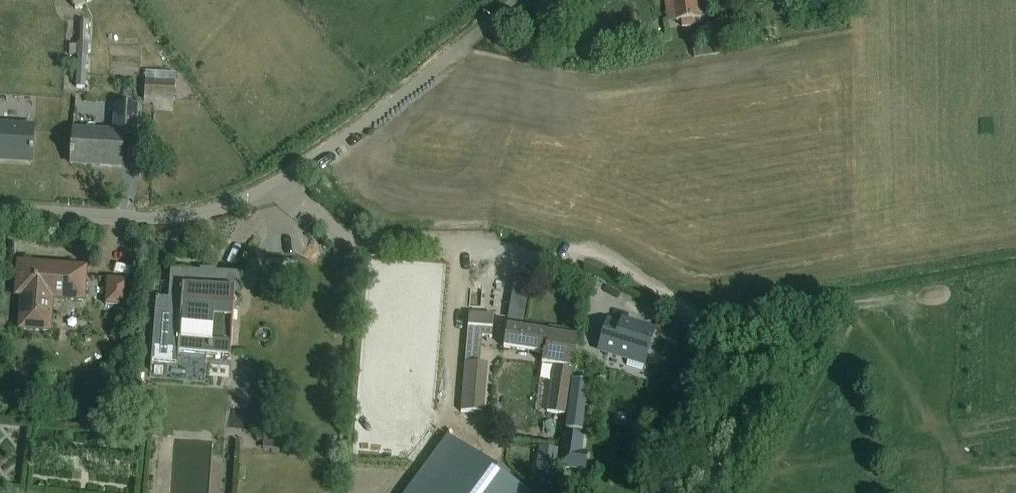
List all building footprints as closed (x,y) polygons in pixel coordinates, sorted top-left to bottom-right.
[(91,0),(70,0),(74,8),(91,0)] [(674,20),(679,20),(680,25),(700,22),(699,17),(701,16),(701,14),(706,14),(704,0),(672,0),(674,20)] [(79,42),(77,41),(76,46),(69,46),(68,54),(76,54),(74,87),(84,87),(88,21),(80,20),(79,42)] [(156,81),(144,80),(143,98),(173,100),(174,73),(156,72),(156,81)] [(134,136),(136,116),(136,106),(115,105),(114,132),(72,129),(71,152),(69,152),(69,156),(71,156),(70,164),(71,164),(71,161),(99,163),(99,165),(120,167),(122,135),(134,136)] [(1,160),(2,157),(29,159),(29,161),(30,161),(30,153),(32,153),(32,149),(31,149),(32,127),(0,125),(0,159),(1,160)] [(128,252),(145,252),(144,242),(128,242),(128,252)] [(17,261),(15,281),(14,296),(20,296),(18,329),(50,331),(52,298),(84,300),(86,266),(17,261)] [(238,301),(238,294),(240,274),(215,272),(215,277),(199,276),(199,272),(170,270),(168,298),(155,298),(154,318),(151,362),(178,364),(179,352),(231,356),(234,301),(238,301)] [(106,277),(103,304),(127,306),(129,279),(106,277)] [(468,313),(467,333),(460,412),(475,413),(481,336),(491,337),(491,335),(493,315),(468,313)] [(615,339),(603,335),(599,349),(628,359),(643,364),(654,330),(621,320),(620,325),(615,339)] [(506,326),(503,346),(503,347),(543,353),(541,363),(573,368),(575,352),(578,332),(560,329),(560,334),(506,326)] [(570,386),(572,371),(552,368),(546,411),(566,414),(570,386)] [(582,437),(577,437),(584,388),(570,386),(566,414),(563,433),(559,468),(583,471),(586,452),(580,451),(582,437)] [(559,468),(563,433),(561,432),(559,447),(546,445),(543,469),(555,471),(556,467),(559,468)] [(263,433),(262,448),(278,449),(278,434),(263,433)] [(416,492),(525,492),(458,440),(416,492)]
